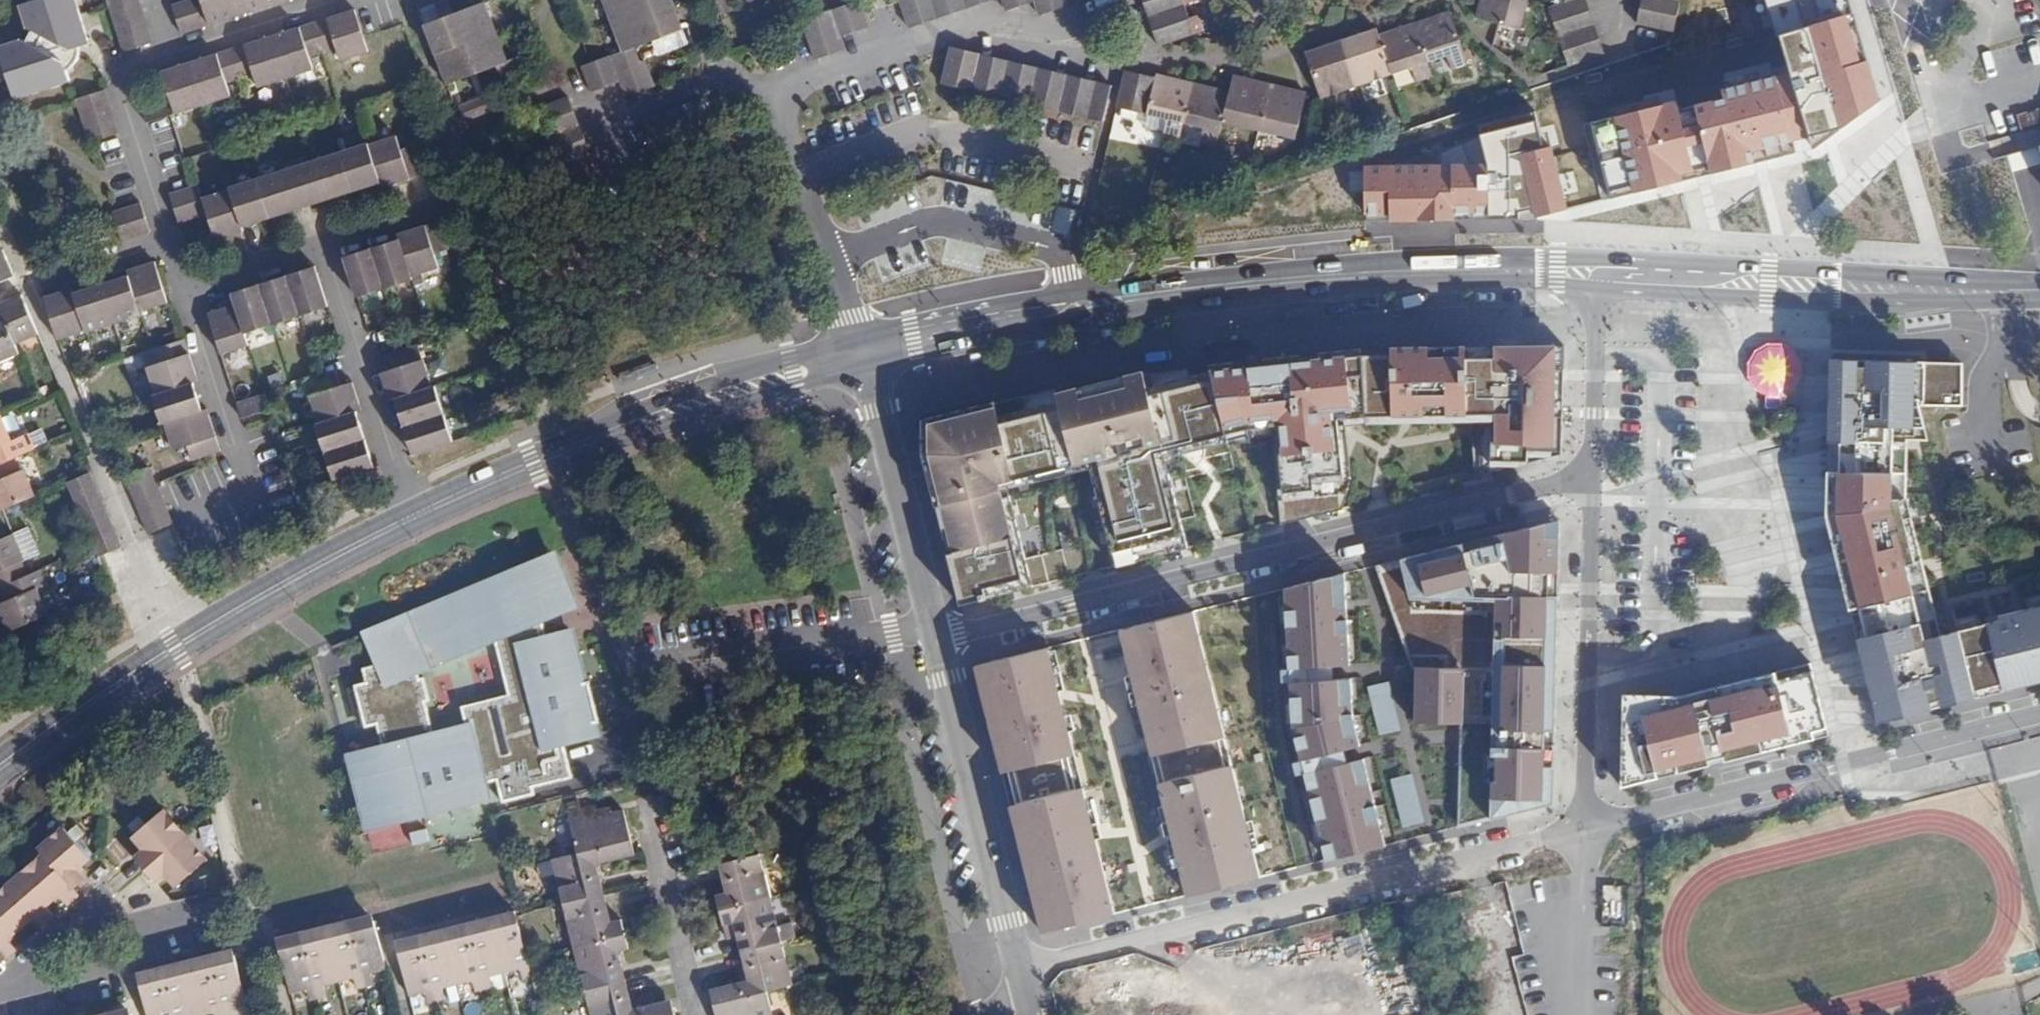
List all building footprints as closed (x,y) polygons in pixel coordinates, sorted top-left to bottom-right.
[(79,0),(34,0),(32,1),(23,4),(30,26),(35,30),(30,41),(25,39),(1,47),(4,57),(11,77),(17,96),(70,80),(67,68),(74,56),(79,46),(85,44),(92,41),(79,0)] [(137,0),(106,0),(125,53),(152,44),(137,0)] [(208,27),(200,0),(188,0),(171,5),(180,36),(208,27)] [(208,27),(295,0),(200,0),(208,27)] [(418,10),(442,1),(442,0),(415,0),(418,10)] [(488,0),(465,0),(469,9),(424,25),(446,86),(493,69),(498,81),(512,76),(523,72),(518,60),(507,64),(484,2),(489,0),(488,0)] [(609,54),(616,70),(642,60),(636,46),(654,40),(683,28),(672,0),(602,0),(621,49),(609,54)] [(721,14),(736,9),(733,0),(717,0),(721,14)] [(902,1),(911,26),(989,0),(902,0),(902,1)] [(1008,10),(1035,0),(1040,14),(1068,5),(1067,0),(1004,0),(1008,10)] [(1185,5),(1183,0),(1144,0),(1160,46),(1195,34),(1185,5)] [(1477,16),(1501,24),(1522,30),(1529,6),(1531,0),(1482,0),(1477,16)] [(1564,6),(1549,11),(1568,67),(1603,54),(1584,0),(1562,0),(1564,6)] [(1681,0),(1642,0),(1637,25),(1674,33),(1681,0)] [(1779,35),(1853,14),(1849,0),(1765,0),(1776,36),(1779,35)] [(831,10),(836,23),(840,38),(867,29),(858,1),(831,10)] [(328,19),(338,50),(342,61),(367,52),(362,38),(354,11),(328,19)] [(1416,24),(1429,64),(1450,57),(1454,72),(1468,67),(1464,54),(1451,13),(1416,24)] [(1853,14),(1779,35),(1790,72),(1722,90),(1724,98),(1679,110),(1677,101),(1591,123),(1611,199),(1696,178),(1694,170),(1710,166),(1713,174),(1796,153),(1793,140),(1810,136),(1813,148),(1816,148),(1879,101),(1853,14)] [(338,50),(328,19),(298,28),(308,60),(323,55),(338,50)] [(806,33),(815,59),(844,50),(840,38),(836,23),(806,33)] [(1429,64),(1416,24),(1379,36),(1392,76),(1414,69),(1419,83),(1434,78),(1429,64)] [(308,60),(298,28),(248,44),(258,76),(261,87),(286,79),(312,70),(308,60)] [(683,28),(654,40),(659,52),(683,43),(688,41),(683,28)] [(1377,30),(1342,41),(1358,92),(1393,80),(1392,76),(1379,36),(1377,30)] [(1323,103),(1358,92),(1342,41),(1307,53),(1323,103)] [(242,81),(258,76),(248,44),(219,54),(229,85),(242,81)] [(1114,86),(950,48),(941,83),(1106,121),(1114,86)] [(229,85),(219,54),(161,72),(170,98),(175,114),(208,104),(233,96),(229,85)] [(616,70),(609,54),(596,59),(580,65),(590,90),(619,79),(626,97),(655,85),(645,59),(642,60),(616,70)] [(4,57),(0,58),(0,81),(11,77),(4,57)] [(1149,115),(1158,79),(1129,72),(1120,107),(1149,115)] [(1158,79),(1149,115),(1171,119),(1168,131),(1182,134),(1184,123),(1194,84),(1159,75),(1158,79)] [(1225,122),(1261,130),(1271,84),(1234,75),(1230,92),(1225,122)] [(1194,84),(1184,123),(1206,128),(1204,139),(1220,143),(1225,122),(1230,92),(1194,84)] [(1271,84),(1261,130),(1297,139),(1305,105),(1308,93),(1271,84)] [(107,93),(79,101),(90,140),(118,131),(107,93)] [(542,103),(543,106),(564,162),(589,152),(567,93),(542,103)] [(175,114),(170,98),(143,107),(148,123),(175,114)] [(486,103),(457,113),(461,126),(490,116),(486,103)] [(1488,166),(1365,168),(1365,214),(1391,214),(1391,222),(1520,220),(1519,212),(1536,208),(1537,218),(1567,210),(1551,147),(1544,149),(1535,112),(1478,126),(1488,166)] [(1171,119),(1149,115),(1146,125),(1168,131),(1171,119)] [(401,145),(372,155),(381,184),(383,190),(426,176),(415,144),(402,149),(401,145)] [(381,184),(372,155),(370,151),(345,160),(317,169),(291,178),(265,187),(240,195),(241,197),(233,199),(244,230),(381,184)] [(1710,166),(1694,170),(1696,178),(1713,174),(1710,166)] [(209,215),(207,208),(199,184),(172,193),(182,223),(209,215)] [(233,199),(207,208),(209,215),(218,242),(245,234),(244,230),(233,199)] [(142,202),(114,211),(123,240),(151,231),(142,202)] [(1536,208),(1519,212),(1520,220),(1531,220),(1537,218),(1536,208)] [(400,238),(401,241),(411,274),(440,264),(437,254),(450,250),(441,224),(400,238)] [(411,274),(401,241),(345,259),(357,296),(385,287),(413,278),(411,274)] [(3,249),(0,251),(0,282),(15,275),(3,249)] [(129,272),(141,311),(169,302),(155,260),(128,268),(129,272)] [(232,294),(236,307),(244,331),(271,322),(301,313),(303,313),(327,305),(316,268),(293,275),(232,294)] [(73,290),(86,329),(87,334),(116,325),(143,316),(141,311),(129,272),(73,290)] [(59,338),(86,329),(73,290),(72,286),(45,294),(59,338)] [(40,334),(23,294),(0,304),(0,305),(3,313),(16,344),(40,334)] [(244,331),(236,307),(209,316),(221,356),(249,347),(244,331)] [(21,353),(16,344),(3,313),(0,314),(0,362),(21,353)] [(274,329),(248,336),(250,346),(276,340),(274,329)] [(149,367),(158,394),(194,383),(198,381),(184,339),(157,348),(161,363),(149,367)] [(392,403),(397,402),(432,390),(418,346),(408,349),(389,355),(394,369),(382,373),(392,403)] [(1226,438),(1227,442),(1269,437),(1278,521),(1340,505),(1348,475),(1346,455),(1338,456),(1336,438),(1344,437),(1342,421),(1467,415),(1473,470),(1559,448),(1561,346),(1362,349),(1206,362),(1208,369),(1224,431),(1226,438)] [(1826,517),(1849,610),(1852,610),(1859,638),(1856,639),(1878,723),(1956,704),(1951,684),(1966,680),(1971,700),(2039,683),(2039,606),(1999,616),(2000,621),(1955,632),(1959,648),(1943,652),(1924,575),(1919,576),(1912,548),(1917,546),(1905,500),(1907,441),(1928,441),(1919,406),(1962,406),(1962,364),(1830,360),(1828,442),(1830,442),(1829,472),(1827,472),(1826,517)] [(925,447),(932,475),(926,477),(960,604),(1032,585),(1013,513),(1006,515),(997,481),(1096,456),(1102,480),(1093,483),(1114,564),(1179,547),(1178,542),(1185,540),(1163,454),(1161,448),(1224,431),(1208,369),(1152,384),(1148,370),(1126,374),(1097,382),(1099,389),(1056,400),(1053,388),(1021,396),(1021,395),(921,420),(921,447),(925,447)] [(322,423),(357,412),(362,411),(353,383),(342,386),(338,372),(318,378),(309,381),(322,423)] [(162,424),(168,422),(203,411),(194,383),(158,394),(152,396),(162,424)] [(432,390),(397,402),(414,455),(453,442),(445,415),(436,389),(432,390)] [(264,395),(236,404),(241,420),(269,411),(264,395)] [(203,411),(168,422),(177,449),(188,446),(193,460),(196,459),(221,451),(207,410),(203,411)] [(374,466),(357,412),(322,423),(317,425),(325,453),(334,478),(374,466)] [(15,456),(9,442),(14,440),(2,414),(0,415),(0,463),(15,456)] [(1161,448),(1163,454),(1226,438),(1224,431),(1161,448)] [(925,447),(921,447),(921,457),(926,477),(932,475),(925,447)] [(15,456),(0,463),(0,510),(4,509),(37,494),(25,468),(21,469),(15,456)] [(997,481),(1006,515),(1013,513),(1007,488),(1088,466),(1093,483),(1102,480),(1096,456),(997,481)] [(150,534),(174,524),(157,484),(149,467),(126,477),(150,534)] [(122,545),(91,471),(68,481),(96,546),(100,555),(122,545)] [(1460,728),(1460,828),(1553,805),(1554,785),(1560,520),(1372,567),(1411,677),(1411,727),(1460,728)] [(14,533),(0,539),(0,587),(29,575),(23,561),(26,560),(14,533)] [(1062,548),(1028,561),(1038,586),(1072,573),(1062,548)] [(1353,572),(1281,590),(1285,672),(1356,667),(1353,572)] [(49,614),(38,587),(35,588),(29,575),(0,587),(0,595),(3,602),(0,603),(0,606),(10,631),(49,614)] [(578,685),(572,687),(564,658),(557,636),(535,642),(530,628),(553,617),(535,578),(489,600),(483,589),(414,621),(413,620),(389,631),(390,632),(364,644),(374,677),(357,681),(362,695),(350,699),(361,738),(373,735),(382,765),(349,775),(363,823),(402,812),(406,827),(484,804),(479,788),(491,785),(498,807),(530,798),(528,791),(565,780),(556,747),(588,738),(585,727),(590,725),(578,685)] [(1196,614),(1126,632),(1189,896),(1262,877),(1196,614)] [(1117,913),(1048,649),(976,666),(1043,933),(1117,913)] [(1623,695),(1621,788),(1703,767),(1702,760),(1739,751),(1741,758),(1829,735),(1811,663),(1681,696),(1623,695)] [(1356,667),(1285,672),(1285,677),(1356,673),(1356,667)] [(1356,673),(1285,677),(1288,728),(1298,764),(1366,749),(1358,717),(1356,673)] [(1379,737),(1403,732),(1393,681),(1369,686),(1379,737)] [(1366,749),(1298,764),(1299,770),(1367,752),(1366,749)] [(1367,752),(1299,770),(1323,862),(1391,845),(1367,752)] [(1416,774),(1391,779),(1403,828),(1427,823),(1416,774)] [(600,862),(628,856),(624,841),(629,839),(622,810),(610,813),(596,817),(594,810),(593,806),(567,812),(577,853),(597,848),(600,862)] [(596,817),(610,813),(609,807),(594,810),(596,817)] [(144,869),(184,834),(163,810),(132,836),(144,850),(134,858),(139,863),(144,869)] [(38,849),(43,854),(73,889),(78,884),(84,879),(76,869),(89,857),(63,827),(38,849)] [(206,860),(184,834),(144,869),(149,876),(154,881),(164,873),(175,886),(192,872),(206,860)] [(577,853),(553,859),(563,902),(598,894),(595,879),(599,878),(596,863),(600,862),(597,848),(577,853)] [(43,854),(18,875),(45,905),(57,895),(65,904),(72,898),(77,894),(73,889),(43,854)] [(758,854),(723,862),(726,876),(722,877),(726,893),(715,895),(719,910),(769,898),(758,854)] [(20,927),(33,916),(41,925),(47,921),(53,915),(45,905),(18,875),(0,891),(0,903),(20,927)] [(1624,884),(1603,885),(1604,923),(1626,922),(1624,884)] [(598,894),(563,902),(574,945),(624,933),(620,918),(610,921),(607,906),(601,907),(598,894)] [(746,950),(780,941),(794,938),(791,923),(776,926),(769,898),(719,910),(722,924),(733,922),(737,937),(742,936),(746,950)] [(4,958),(8,954),(15,948),(7,938),(20,927),(0,903),(0,954),(4,958)] [(515,915),(514,911),(500,914),(502,921),(492,923),(504,972),(521,968),(523,979),(531,977),(526,957),(515,915)] [(348,920),(365,986),(373,984),(370,973),(385,969),(373,920),(362,923),(361,917),(348,920)] [(819,925),(821,931),(830,929),(828,918),(821,920),(822,924),(819,925)] [(504,972),(492,923),(483,926),(481,919),(467,922),(484,989),(492,987),(489,975),(504,972)] [(326,932),(338,981),(353,977),(356,988),(365,986),(348,920),(335,923),(336,930),(326,932)] [(475,991),(484,989),(467,922),(454,926),(455,932),(445,934),(457,984),(472,980),(475,991)] [(313,928),(300,931),(317,998),(323,996),(321,985),(338,981),(326,932),(315,935),(313,928)] [(823,942),(833,939),(830,929),(821,931),(823,942)] [(440,988),(457,984),(445,934),(435,937),(434,930),(419,934),(436,1001),(443,999),(440,988)] [(300,931),(287,935),(289,941),(277,944),(289,992),(305,988),(308,1000),(317,998),(300,931)] [(624,933),(574,945),(585,990),(620,981),(616,967),(621,965),(618,950),(628,948),(624,933)] [(396,946),(409,996),(423,992),(426,1003),(436,1001),(419,934),(405,937),(407,944),(396,946)] [(746,996),(766,991),(791,985),(780,941),(746,950),(749,963),(745,964),(749,979),(742,981),(746,996)] [(223,1014),(232,1014),(230,1007),(246,1003),(235,955),(223,958),(221,951),(209,954),(223,1014)] [(198,1014),(200,1014),(213,1012),(214,1014),(223,1014),(209,954),(195,957),(197,965),(186,967),(198,1014)] [(161,966),(173,1014),(198,1014),(186,967),(176,970),(174,963),(161,966)] [(147,969),(149,976),(138,979),(147,1014),(173,1014),(161,966),(147,969)] [(585,990),(591,1014),(639,1014),(637,1007),(632,1009),(629,993),(623,995),(620,981),(585,990)] [(766,991),(746,996),(742,981),(716,988),(719,1003),(713,1004),(716,1014),(772,1014),(766,991)] [(674,1013),(668,1014),(665,1001),(637,1007),(639,1014),(674,1014),(674,1013)] [(1193,1007),(1159,1010),(1160,1014),(1194,1014),(1193,1007)]
